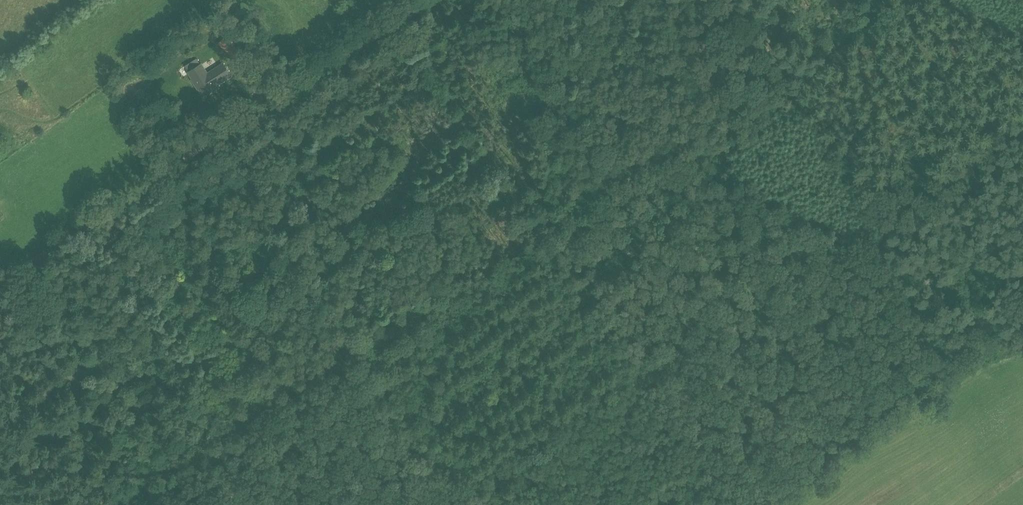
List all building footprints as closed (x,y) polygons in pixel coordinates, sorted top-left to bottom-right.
[(233,43),(225,36),(218,43),(226,50),(233,43)] [(229,75),(223,64),(207,74),(201,64),(189,72),(203,95),(215,87),(213,83),(215,82),(215,84),(229,75)] [(164,471),(168,468),(163,460),(158,463),(164,471)] [(143,488),(161,497),(166,487),(148,478),(143,488)]
